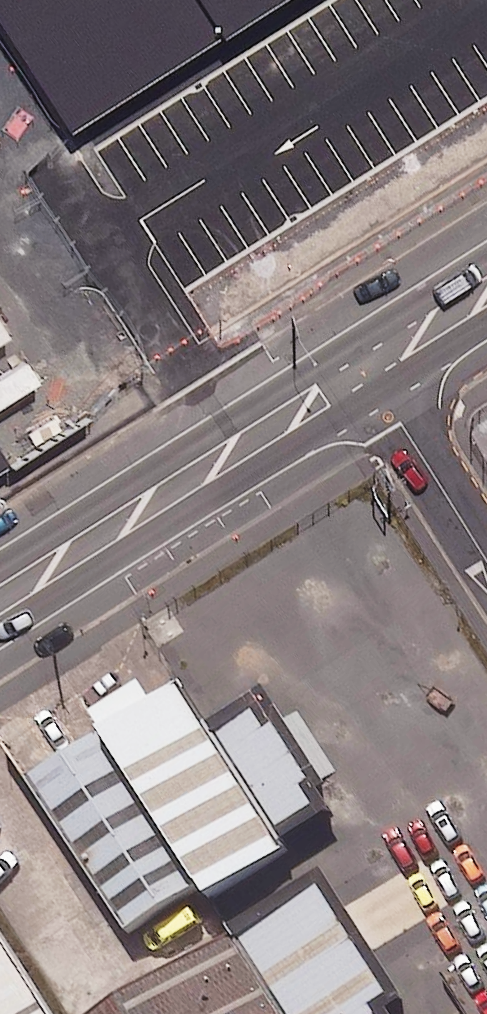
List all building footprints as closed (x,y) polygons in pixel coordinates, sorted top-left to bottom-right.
[(283,0),(0,0),(0,27),(69,135),(283,0)] [(91,715),(105,736),(212,905),(291,855),(285,846),(209,727),(184,686),(155,705),(141,683),(91,715)] [(261,695),(209,727),(285,846),(336,814),(324,794),(332,789),(282,710),(274,715),(261,695)] [(105,736),(33,781),(131,936),(202,891),(105,736)] [(238,938),(287,1013),(391,1013),(409,1002),(325,872),(233,930),(238,938)] [(0,936),(0,1013),(50,1013),(0,936)] [(238,938),(117,1013),(287,1013),(238,938)]
